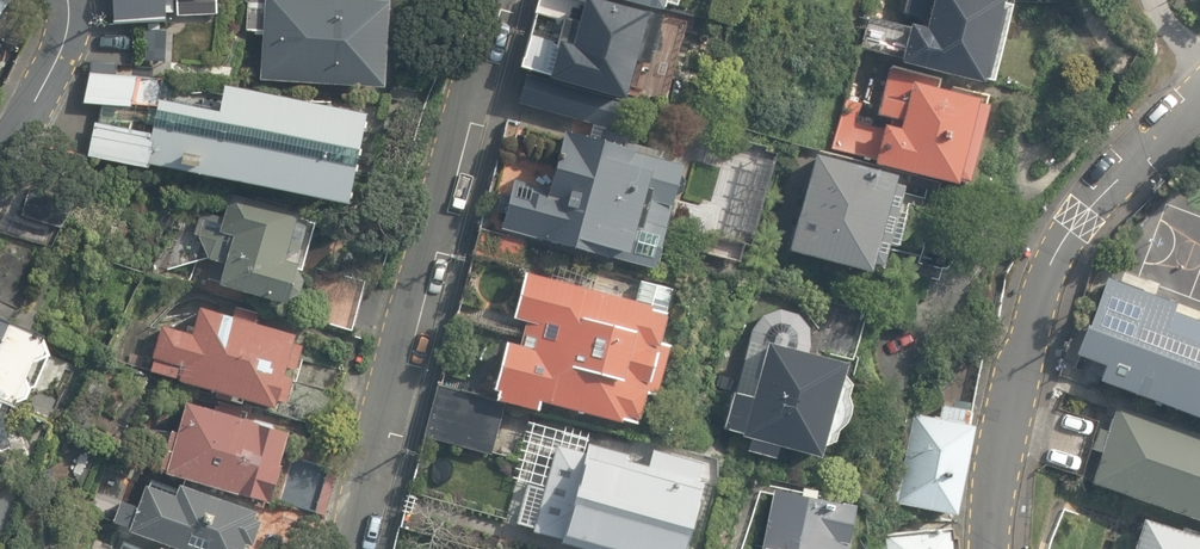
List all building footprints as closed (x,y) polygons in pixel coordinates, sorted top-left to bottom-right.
[(14,0),(0,0),(0,21),(14,0)] [(178,17),(219,15),(218,0),(177,0),(178,17)] [(255,79),(394,81),(395,0),(257,0),(255,79)] [(602,0),(545,0),(527,69),(626,95),(650,11),(602,0)] [(673,8),(675,0),(638,0),(673,8)] [(900,67),(979,88),(981,82),(992,85),(1013,8),(1002,5),(1003,2),(997,1),(998,0),(907,0),(900,27),(869,19),(861,49),(902,60),(900,67)] [(966,188),(990,96),(953,86),(950,97),(937,93),(941,81),(890,67),(877,118),(901,125),(899,133),(883,128),(883,131),(857,123),(862,106),(845,101),(831,150),(875,163),(874,168),(955,190),(956,186),(966,188)] [(362,112),(216,85),(213,110),(153,101),(140,169),(345,204),(362,112)] [(684,163),(537,124),(510,225),(657,263),(684,163)] [(814,157),(787,254),(868,277),(870,269),(881,272),(888,247),(898,249),(907,218),(898,215),(905,189),(895,186),(896,180),(814,157)] [(307,225),(222,205),(202,286),(287,306),(307,225)] [(674,305),(529,273),(497,397),(647,428),(674,305)] [(1199,422),(1199,311),(1175,302),(1174,305),(1106,280),(1086,331),(1084,330),(1074,357),(1103,367),(1097,383),(1199,422)] [(290,334),(199,306),(189,335),(159,328),(148,374),(269,407),(290,334)] [(842,381),(845,370),(808,358),(810,349),(810,340),(809,332),(803,323),(798,317),(788,314),(779,312),(771,315),(763,318),(757,325),(752,333),(749,342),(734,395),(733,395),(722,433),(741,439),(740,441),(750,444),(746,455),(774,463),(777,452),(818,464),(822,452),(834,447),(837,436),(844,429),(848,420),(849,411),(846,402),(849,390),(842,381)] [(0,318),(0,392),(20,400),(46,336),(0,318)] [(972,414),(983,360),(944,350),(928,420),(913,416),(892,506),(953,520),(973,431),(969,430),(972,414)] [(281,430),(182,400),(159,474),(258,504),(281,430)] [(0,402),(0,430),(10,406),(0,402)] [(1089,484),(1199,523),(1199,439),(1115,410),(1107,433),(1099,430),(1092,449),(1101,452),(1089,484)] [(549,450),(516,523),(563,536),(565,548),(691,548),(710,466),(658,451),(654,462),(590,445),(587,455),(549,450)] [(145,480),(129,527),(196,548),(262,548),(271,521),(145,480)] [(852,511),(815,503),(817,494),(802,491),(800,499),(773,493),(761,548),(844,548),(852,511)] [(1132,548),(1199,548),(1199,538),(1199,537),(1199,533),(1183,527),(1182,532),(1142,520),(1132,548)] [(882,537),(884,548),(956,548),(955,541),(953,541),(951,529),(882,537)] [(128,539),(124,548),(152,548),(128,539)]
